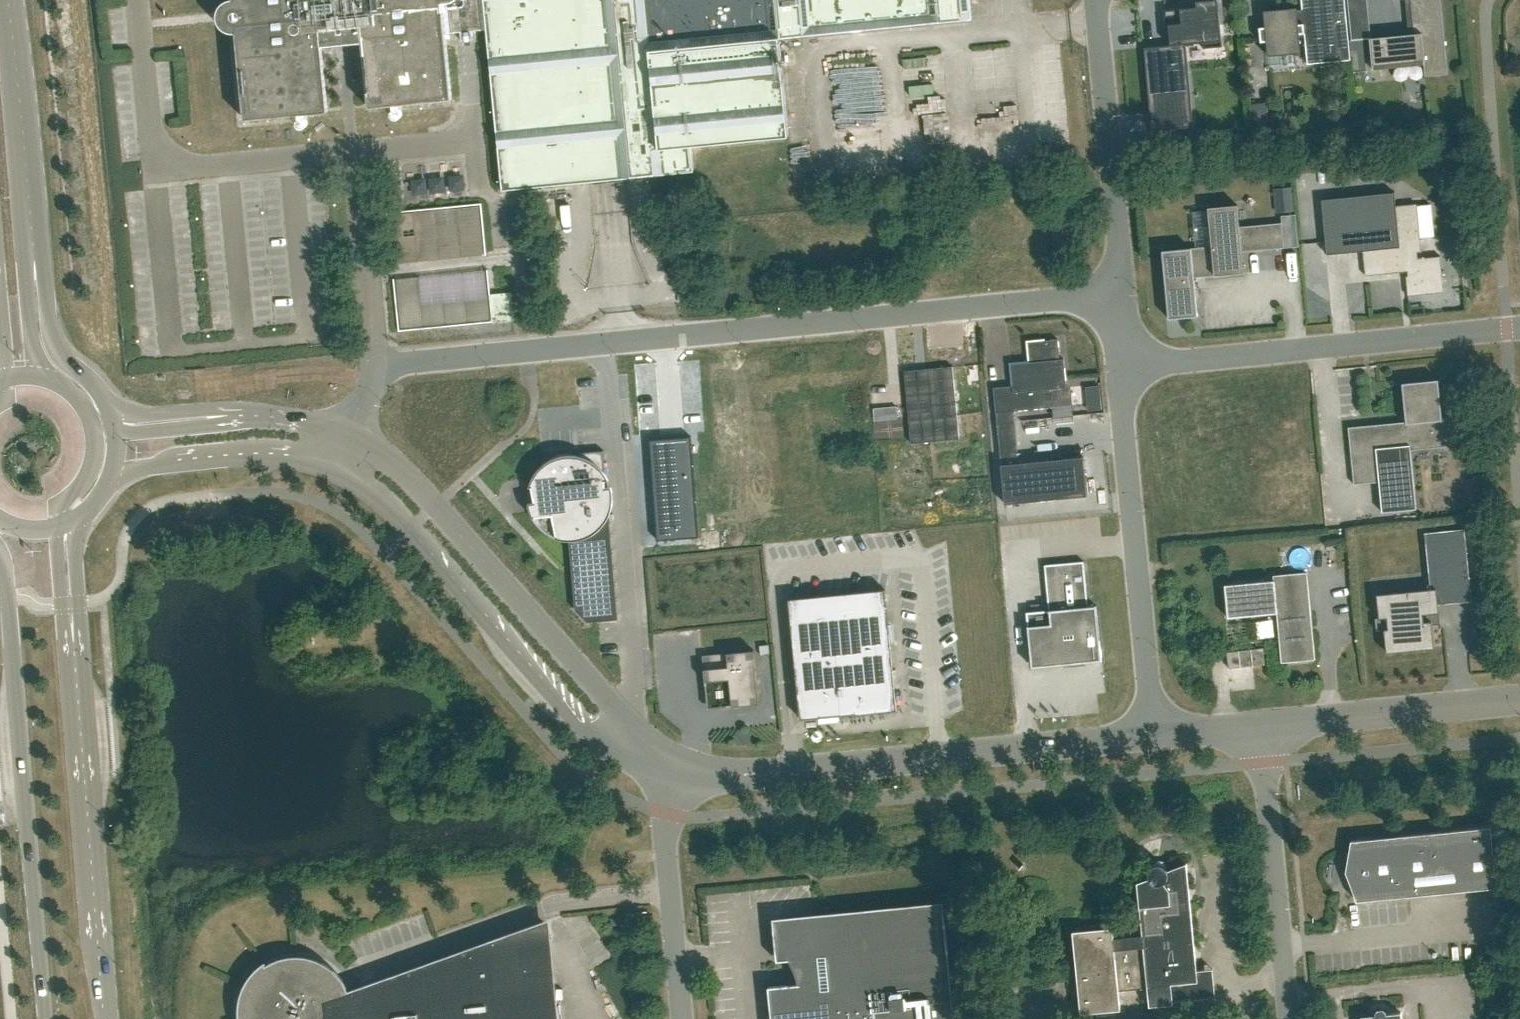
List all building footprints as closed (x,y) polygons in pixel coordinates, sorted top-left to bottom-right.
[(234,9),(224,10),(225,22),(235,21),(245,119),(328,111),(322,46),(363,42),(369,107),(452,99),(446,34),(460,32),(461,41),(473,40),(472,31),(486,30),(483,0),(233,0),(234,9)] [(486,30),(502,190),(694,171),(691,145),(789,136),(779,38),(972,19),(971,0),(483,0),(486,30)] [(1193,127),(1186,44),(1203,42),(1203,48),(1222,46),(1218,0),(1199,0),(1196,1),(1196,7),(1163,10),(1165,27),(1168,27),(1170,45),(1144,47),(1151,130),(1193,127)] [(1259,27),(1261,41),(1267,41),(1269,55),(1300,51),(1299,33),(1305,33),(1308,64),(1351,60),(1347,20),(1345,0),(1301,0),(1302,9),(1296,9),(1296,8),(1264,11),(1266,27),(1259,27)] [(1447,73),(1440,0),(1405,0),(1409,34),(1369,38),(1372,69),(1424,64),(1425,75),(1447,73)] [(1364,39),(1352,40),(1355,71),(1367,69),(1364,39)] [(1275,188),(1277,211),(1294,209),(1292,187),(1275,188)] [(1395,191),(1321,199),(1326,255),(1363,251),(1365,275),(1399,272),(1398,269),(1407,268),(1408,276),(1406,276),(1408,296),(1444,292),(1441,256),(1418,258),(1417,252),(1422,252),(1417,203),(1396,206),(1395,191)] [(473,197),(427,200),(428,222),(435,221),(436,237),(459,236),(460,250),(477,249),(477,239),(476,240),(473,197)] [(518,200),(504,203),(506,214),(520,211),(518,200)] [(1242,251),(1284,247),(1282,222),(1240,226),(1237,204),(1208,207),(1212,246),(1162,250),(1169,318),(1198,316),(1194,277),(1244,272),(1242,251)] [(243,250),(244,262),(258,261),(258,249),(243,250)] [(466,308),(484,306),(480,264),(429,268),(429,269),(393,272),(394,284),(430,281),(432,303),(439,303),(440,314),(466,312),(466,308)] [(515,320),(512,292),(490,294),(492,322),(515,320)] [(409,301),(392,302),(394,323),(423,321),(422,314),(410,315),(409,301)] [(1060,359),(1058,339),(1028,342),(1030,362),(1011,364),(1013,385),(994,387),(996,412),(1054,407),(1052,389),(1067,387),(1064,358),(1060,359)] [(911,443),(960,439),(953,366),(904,371),(911,443)] [(1348,427),(1354,484),(1379,482),(1382,512),(1417,508),(1411,450),(1459,445),(1456,416),(1442,418),(1438,379),(1402,383),(1406,421),(1348,427)] [(1100,400),(1091,401),(1092,410),(1101,409),(1100,400)] [(1015,423),(997,424),(1005,504),(1088,496),(1084,456),(1019,462),(1015,423)] [(691,433),(650,437),(650,439),(651,439),(652,453),(651,453),(651,455),(652,455),(653,469),(652,469),(652,471),(654,470),(655,484),(654,485),(654,486),(655,486),(656,500),(655,500),(655,502),(656,502),(657,516),(656,516),(656,518),(658,518),(659,532),(658,532),(658,534),(699,530),(691,433)] [(535,501),(529,503),(529,504),(529,505),(529,506),(530,507),(531,511),(532,515),(534,518),(536,522),(538,525),(541,528),(544,530),(547,533),(551,535),(554,536),(558,538),(562,539),(566,540),(570,540),(575,609),(588,622),(618,619),(615,579),(604,450),(603,450),(578,452),(579,456),(575,455),(571,455),(567,455),(563,456),(559,457),(555,458),(552,459),(548,461),(545,464),(542,466),(539,469),(537,472),(534,475),(533,479),(531,482),(530,486),(532,486),(533,491),(527,492),(528,498),(534,497),(535,501)] [(327,518),(321,526),(338,540),(344,532),(327,518)] [(1377,594),(1379,618),(1383,617),(1386,652),(1434,647),(1431,613),(1439,612),(1438,604),(1472,601),(1465,528),(1425,532),(1430,588),(1377,594)] [(1048,610),(1026,612),(1032,666),(1063,663),(1071,662),(1070,657),(1085,656),(1085,662),(1102,660),(1100,639),(1099,639),(1096,605),(1088,606),(1084,561),(1044,564),(1048,610)] [(1281,662),(1316,659),(1307,572),(1273,575),(1274,580),(1225,584),(1228,617),(1277,613),(1281,662)] [(895,690),(885,589),(789,599),(797,679),(801,719),(819,717),(839,715),(893,710),(897,709),(895,690)] [(1265,663),(1263,647),(1227,651),(1228,667),(1265,663)] [(754,650),(703,655),(706,691),(707,691),(708,697),(714,697),(715,707),(759,703),(754,650)] [(1491,827),(1351,840),(1346,871),(1357,901),(1497,887),(1491,827)] [(1106,928),(1106,921),(1088,928),(1089,929),(1073,931),(1081,1013),(1121,1009),(1119,990),(1148,988),(1149,1006),(1173,1004),(1171,984),(1198,981),(1187,863),(1168,870),(1167,868),(1163,865),(1158,864),(1153,866),(1149,870),(1148,875),(1149,877),(1137,881),(1142,934),(1114,937),(1113,927),(1106,928)] [(772,1018),(955,1018),(944,908),(814,920),(814,921),(778,925),(778,931),(779,936),(781,942),(783,947),(785,953),(788,958),(791,962),(793,967),(796,973),(797,978),(799,984),(769,986),(772,1018)] [(544,921),(350,991),(348,987),(345,982),(343,978),(339,974),(336,971),(332,967),(328,964),(324,962),(320,960),(315,958),(310,957),(305,956),(300,955),(295,955),(295,952),(290,952),(285,953),(280,955),(275,956),(270,959),(266,961),(262,964),(258,967),(254,971),(251,975),(248,979),(245,984),(243,989),(241,994),(240,999),(239,1004),(239,1009),(239,1014),(240,1018),(560,1018),(558,1005),(557,1005),(535,943),(550,938),(544,921)] [(1386,1011),(1383,1009),(1378,1009),(1376,1012),(1376,1015),(1363,1016),(1363,1018),(1402,1018),(1401,1012),(1386,1014),(1386,1011)]
